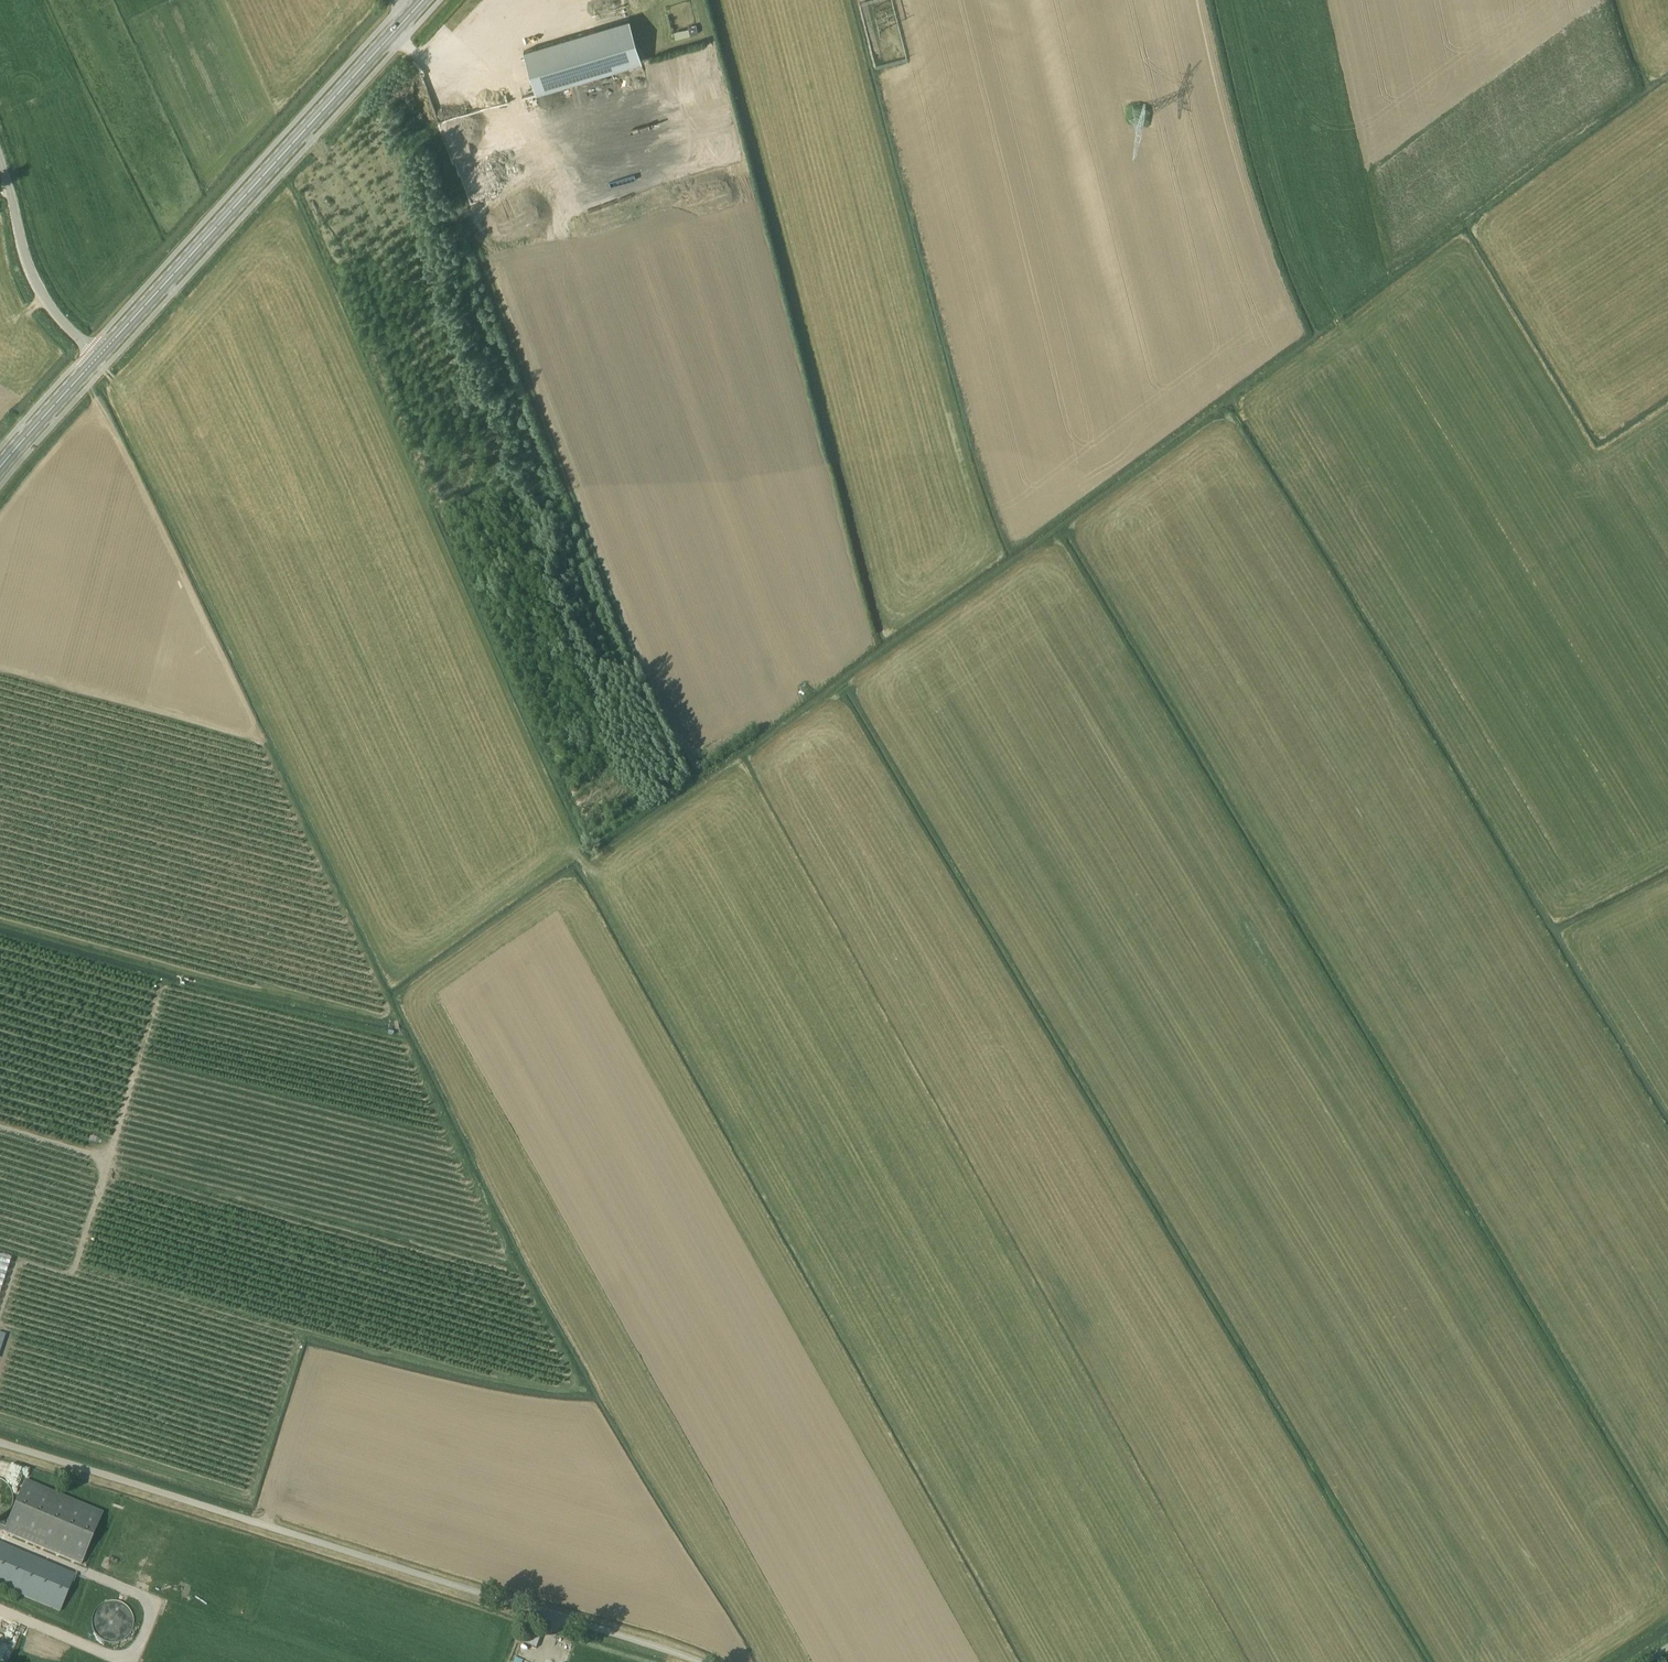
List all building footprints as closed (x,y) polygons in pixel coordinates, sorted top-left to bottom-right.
[(629,19),(523,50),(536,92),(642,61),(629,19)] [(688,28),(690,36),(698,34),(696,25),(688,27),(688,28)] [(471,124),(452,131),(468,171),(478,167),(475,157),(478,156),(469,133),(473,131),(471,124)] [(107,1164),(99,1161),(93,1175),(101,1178),(107,1164)] [(25,1480),(7,1524),(0,1521),(0,1530),(82,1564),(103,1513),(25,1480)] [(0,1544),(0,1587),(60,1612),(75,1575),(0,1544)] [(110,1561),(107,1571),(123,1577),(127,1567),(110,1561)] [(92,1637),(127,1642),(132,1607),(98,1602),(92,1637)]
